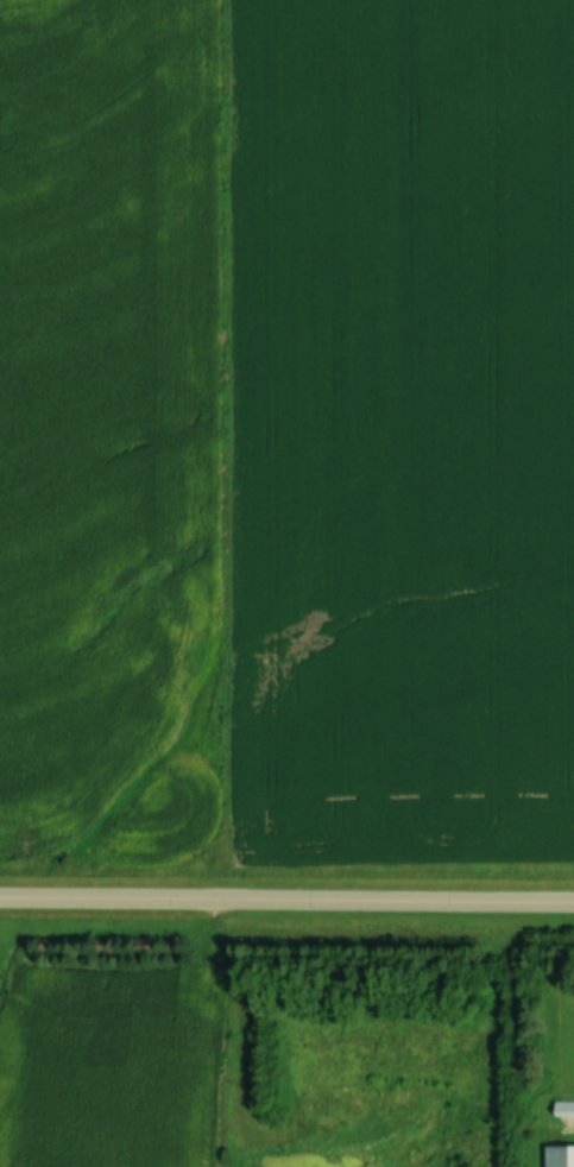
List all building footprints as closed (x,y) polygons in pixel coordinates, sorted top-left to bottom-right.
[(544,1144),(544,1166),(573,1166),(573,1144),(544,1144)]
